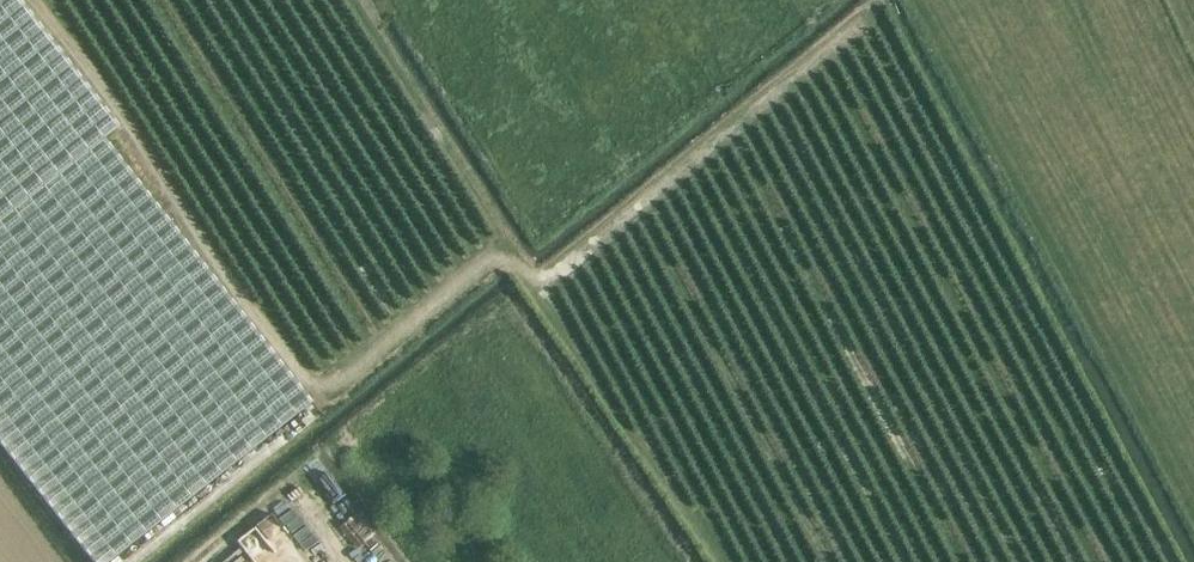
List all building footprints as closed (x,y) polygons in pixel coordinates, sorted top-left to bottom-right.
[(94,561),(108,561),(311,402),(104,138),(119,126),(20,0),(0,0),(0,443),(94,561)]
